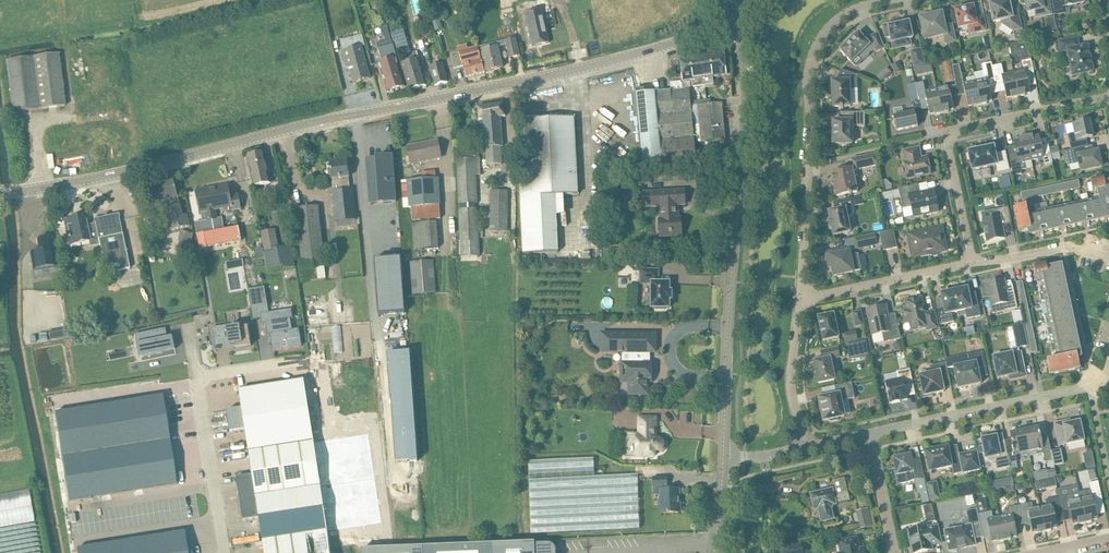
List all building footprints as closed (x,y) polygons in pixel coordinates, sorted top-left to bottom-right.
[(989,2),(994,22),(1002,20),(1002,24),(1013,31),(1023,29),(1019,11),(1012,12),(1009,0),(1000,0),(989,2)] [(1023,4),(1026,4),(1027,12),(1035,10),(1037,17),(1053,14),(1050,0),(1022,0),(1023,4)] [(1055,14),(1063,12),(1062,7),(1085,2),(1084,0),(1052,0),(1055,14)] [(973,6),(955,10),(959,28),(969,26),(970,33),(986,30),(983,15),(976,16),(973,6)] [(442,8),(431,11),(433,22),(432,22),(435,31),(442,29),(440,21),(445,20),(442,8)] [(542,9),(525,13),(533,46),(549,42),(542,9)] [(924,17),(920,17),(925,39),(944,35),(946,43),(956,41),(952,24),(945,26),(942,13),(930,15),(930,13),(924,15),(924,17)] [(895,23),(883,25),(886,37),(891,36),(893,49),(911,45),(910,39),(913,38),(909,22),(896,25),(895,23)] [(376,44),(382,62),(379,63),(387,92),(405,86),(386,25),(381,27),(385,41),(376,44)] [(397,53),(409,49),(403,30),(391,34),(397,53)] [(872,43),(870,44),(859,32),(852,38),(846,43),(846,44),(840,50),(852,63),(859,56),(862,59),(865,59),(869,55),(869,53),(875,50),(876,52),(885,49),(878,33),(870,36),(872,43)] [(994,50),(990,35),(983,37),(986,51),(994,50)] [(503,67),(498,47),(506,45),(510,58),(520,55),(516,38),(481,47),(486,71),(503,67)] [(1077,38),(1059,42),(1061,51),(1067,50),(1073,75),(1093,71),(1088,45),(1079,47),(1077,38)] [(458,47),(459,52),(449,54),(453,69),(463,66),(466,77),(485,72),(478,47),(468,49),(467,45),(458,47)] [(362,46),(342,52),(346,67),(349,66),(353,83),(370,78),(362,46)] [(72,49),(75,76),(83,76),(80,48),(72,49)] [(922,48),(910,51),(913,67),(925,65),(922,48)] [(700,54),(704,85),(713,84),(712,77),(726,75),(723,51),(700,54)] [(409,90),(427,85),(419,59),(417,52),(405,55),(408,63),(401,65),(409,90)] [(6,61),(13,113),(66,106),(59,54),(6,61)] [(704,85),(700,54),(680,57),(683,81),(692,80),(693,87),(704,85)] [(1014,73),(1019,97),(1026,95),(1025,93),(1031,92),(1027,75),(1034,73),(1031,59),(1022,61),(1024,71),(1014,73)] [(947,82),(954,80),(950,61),(942,63),(947,82)] [(899,62),(892,65),(896,74),(903,71),(899,62)] [(443,63),(430,66),(435,86),(448,82),(443,63)] [(975,81),(981,105),(987,103),(987,102),(992,101),(989,83),(996,81),(992,66),(991,63),(982,65),(985,79),(975,81)] [(1019,97),(1014,73),(1004,75),(1001,64),(992,66),(996,81),(1003,80),(1006,98),(1012,96),(1012,98),(1019,97)] [(952,66),(955,81),(962,79),(959,65),(952,66)] [(876,75),(880,80),(891,73),(887,68),(876,75)] [(832,81),(833,107),(851,106),(850,89),(858,89),(857,75),(841,69),(838,77),(839,77),(839,80),(832,81)] [(981,105),(975,81),(974,77),(966,79),(967,83),(963,84),(968,106),(974,105),(974,106),(981,105)] [(942,113),(937,90),(926,92),(923,82),(916,83),(919,98),(926,96),(930,114),(935,113),(936,114),(942,113)] [(912,103),(920,101),(919,98),(916,83),(908,85),(912,103)] [(937,90),(942,113),(949,112),(948,110),(954,109),(949,87),(937,90)] [(643,170),(663,169),(697,164),(689,89),(645,93),(644,89),(635,90),(643,170)] [(479,120),(483,119),(484,148),(485,148),(486,165),(503,164),(501,147),(503,147),(501,117),(506,116),(504,103),(478,107),(479,120)] [(722,103),(697,105),(701,142),(726,140),(722,103)] [(845,120),(833,120),(833,143),(852,143),(852,127),(865,126),(865,112),(845,112),(845,120)] [(915,112),(893,116),(896,130),(918,126),(915,112)] [(526,177),(519,177),(523,254),(558,252),(557,215),(565,215),(564,195),(578,194),(574,118),(523,120),(526,177)] [(1071,149),(1086,146),(1088,146),(1087,138),(1093,137),(1091,129),(1093,128),(1092,121),(1090,122),(1089,120),(1073,123),(1075,133),(1069,134),(1068,136),(1071,149)] [(1026,137),(1031,160),(1038,159),(1040,166),(1051,163),(1048,149),(1042,150),(1039,135),(1033,137),(1032,135),(1026,137)] [(1031,160),(1026,137),(1020,138),(1021,139),(1014,141),(1018,155),(1009,157),(1014,176),(1022,174),(1021,170),(1026,169),(1025,162),(1031,160)] [(437,140),(408,146),(411,164),(441,158),(437,140)] [(1050,154),(1060,152),(1058,145),(1048,148),(1050,154)] [(1086,146),(1071,149),(1065,151),(1068,165),(1079,163),(1081,171),(1102,166),(1101,164),(1103,164),(1102,157),(1100,157),(1098,151),(1087,153),(1086,146)] [(998,172),(1008,170),(1005,153),(995,155),(993,147),(984,149),(984,148),(977,150),(977,151),(969,153),(969,154),(967,155),(968,160),(970,159),(972,170),(996,165),(998,172)] [(908,180),(930,175),(926,158),(921,159),(919,148),(903,152),(905,162),(904,163),(908,180)] [(264,152),(247,156),(254,187),(271,183),(264,152)] [(854,171),(877,166),(875,154),(852,158),(854,171)] [(377,158),(366,158),(367,173),(368,172),(369,180),(368,180),(369,203),(380,203),(396,202),(393,156),(377,157),(377,158)] [(457,159),(459,204),(478,204),(476,158),(457,159)] [(332,178),(332,179),(333,189),(332,189),(343,295),(365,292),(354,187),(350,187),(349,177),(347,160),(330,162),(331,171),(328,171),(329,178),(332,178)] [(853,168),(832,173),(833,176),(832,176),(834,181),(837,196),(857,192),(856,185),(858,185),(858,184),(857,179),(856,179),(855,179),(853,168)] [(998,177),(1001,187),(1011,184),(1008,174),(998,177)] [(438,178),(402,180),(403,207),(411,207),(412,221),(441,220),(438,178)] [(1108,219),(1108,184),(1104,185),(1103,179),(1090,181),(1093,193),(1097,192),(1099,200),(1028,215),(1026,206),(1014,209),(1019,232),(1028,230),(1029,236),(1108,219)] [(154,187),(158,202),(159,206),(164,205),(167,219),(166,219),(169,231),(190,226),(187,214),(182,215),(178,197),(181,196),(179,188),(176,189),(174,181),(154,187)] [(938,210),(939,208),(938,204),(936,203),(934,191),(920,193),(918,185),(898,190),(902,209),(911,207),(913,218),(938,212),(938,210)] [(195,223),(197,234),(199,246),(242,238),(239,226),(225,229),(223,217),(217,218),(216,209),(231,206),(232,210),(240,209),(238,195),(229,196),(228,186),(197,191),(201,212),(203,221),(195,223)] [(281,190),(270,192),(272,204),(284,201),(281,190)] [(490,190),(490,231),(508,231),(508,190),(490,190)] [(684,190),(643,192),(644,207),(660,206),(660,220),(660,236),(682,235),(681,219),(678,219),(678,206),(685,206),(684,190)] [(850,232),(847,217),(849,217),(851,216),(852,215),(853,213),(854,212),(854,209),(854,208),(864,205),(862,197),(833,204),(834,211),(828,212),(833,236),(842,234),(844,234),(846,235),(848,234),(849,233),(850,232)] [(326,279),(324,267),(325,267),(319,206),(296,208),(302,269),(303,269),(305,281),(326,279)] [(1002,226),(1011,224),(1008,207),(994,210),(995,219),(982,221),(987,242),(1005,239),(1002,226)] [(478,208),(459,209),(460,257),(480,256),(478,208)] [(69,245),(89,241),(90,246),(99,244),(105,273),(129,268),(118,217),(119,217),(118,214),(93,219),(94,222),(95,223),(86,225),(86,221),(80,217),(64,220),(69,245)] [(437,221),(412,223),(414,250),(438,248),(437,221)] [(937,256),(939,254),(939,253),(946,251),(941,227),(907,234),(912,258),(930,255),(932,257),(935,257),(937,256)] [(275,230),(262,232),(265,251),(264,252),(268,271),(296,266),(292,245),(278,247),(275,230)] [(193,251),(194,245),(191,244),(193,234),(180,231),(178,241),(180,242),(179,248),(193,251)] [(893,231),(879,234),(883,251),(897,248),(893,231)] [(858,249),(877,245),(875,234),(856,239),(858,249)] [(1094,234),(1091,245),(1108,251),(1108,239),(1094,234)] [(54,267),(49,237),(36,240),(38,251),(30,252),(33,271),(54,267)] [(157,240),(152,248),(156,251),(161,242),(157,240)] [(608,249),(608,258),(629,258),(629,249),(608,249)] [(842,275),(853,272),(861,271),(858,254),(850,256),(848,249),(825,253),(828,263),(831,263),(834,276),(837,276),(837,278),(842,276),(842,275)] [(405,312),(401,257),(375,259),(379,314),(405,312)] [(434,261),(410,262),(413,295),(436,293),(434,261)] [(1046,264),(1034,266),(1054,359),(1047,361),(1050,374),(1080,367),(1078,358),(1081,357),(1062,266),(1047,269),(1046,264)] [(641,270),(641,284),(652,284),(651,308),(656,308),(656,310),(664,310),(664,308),(669,308),(669,300),(671,300),(671,292),(669,292),(669,283),(656,283),(656,281),(658,281),(658,270),(641,270)] [(1005,311),(1017,308),(1014,293),(1007,294),(1004,281),(995,283),(994,281),(988,282),(988,284),(986,285),(991,307),(1004,304),(1005,311)] [(269,313),(265,287),(248,289),(252,310),(264,308),(265,314),(260,314),(262,324),(265,324),(267,335),(270,334),(273,351),(302,346),(299,329),(292,330),(291,320),(293,319),(291,309),(269,313)] [(954,290),(958,312),(965,310),(967,319),(981,316),(977,300),(970,302),(967,289),(962,290),(962,288),(961,288),(960,288),(959,288),(958,288),(956,289),(955,290),(954,290)] [(958,312),(954,290),(953,291),(953,290),(952,290),(950,290),(949,290),(948,290),(947,291),(946,292),(946,293),(941,294),(944,307),(937,309),(940,325),(954,322),(952,313),(958,312)] [(927,331),(937,328),(934,312),(924,314),(921,299),(905,302),(907,310),(902,311),(905,323),(911,322),(913,331),(926,328),(927,331)] [(884,343),(901,339),(897,324),(890,325),(886,306),(867,310),(872,336),(882,334),(884,343)] [(856,327),(863,325),(860,311),(853,313),(856,327)] [(823,341),(838,338),(833,315),(818,318),(823,341)] [(79,316),(75,323),(83,327),(87,320),(79,316)] [(227,329),(227,325),(212,328),(216,351),(216,348),(235,345),(236,348),(251,346),(248,326),(240,328),(240,327),(227,329)] [(841,328),(843,343),(856,341),(854,326),(841,328)] [(1017,348),(1027,346),(1023,326),(1013,328),(1017,348)] [(65,337),(64,328),(48,331),(50,339),(65,337)] [(166,337),(165,329),(134,335),(136,344),(135,344),(138,358),(174,351),(171,337),(166,337)] [(655,352),(656,334),(600,333),(600,352),(629,352),(629,363),(621,362),(621,381),(629,381),(629,394),(647,394),(648,375),(651,375),(651,363),(648,363),(648,352),(655,352)] [(865,341),(848,345),(850,354),(861,351),(863,356),(868,355),(865,341)] [(830,360),(839,358),(837,348),(821,352),(823,360),(814,362),(818,384),(834,380),(830,360)] [(977,367),(986,366),(983,351),(967,355),(969,364),(954,368),(958,389),(960,389),(961,390),(966,389),(967,387),(981,384),(977,367)] [(409,352),(387,353),(390,397),(391,397),(396,463),(417,461),(418,461),(410,352),(409,352)] [(1014,379),(1025,376),(1020,352),(1012,354),(993,358),(998,379),(1013,375),(1014,379)] [(941,380),(949,379),(946,363),(929,366),(931,374),(920,376),(922,388),(921,389),(923,398),(932,396),(932,395),(944,392),(941,380)] [(898,380),(885,382),(890,403),(892,402),(892,403),(900,402),(900,401),(908,399),(905,386),(913,385),(910,369),(897,372),(898,380)] [(245,430),(249,452),(314,442),(304,380),(239,391),(242,408),(227,411),(230,432),(245,430)] [(837,394),(819,398),(824,421),(829,420),(831,421),(838,420),(839,417),(845,416),(842,401),(855,398),(852,382),(835,386),(837,394)] [(162,396),(55,413),(62,457),(169,440),(162,396)] [(656,432),(656,418),(639,418),(639,434),(637,434),(637,456),(655,456),(655,452),(658,452),(659,452),(660,452),(661,451),(662,450),(663,449),(664,448),(664,447),(664,446),(664,445),(664,444),(664,443),(663,442),(662,441),(661,440),(660,439),(658,439),(655,439),(655,432),(656,432)] [(1066,421),(1055,423),(1059,445),(1068,444),(1084,440),(1080,421),(1067,424),(1066,421)] [(1024,430),(1029,452),(1037,450),(1038,454),(1043,453),(1045,462),(1053,460),(1051,451),(1049,442),(1042,443),(1039,427),(1024,430)] [(1029,452),(1024,430),(1010,433),(1013,446),(1006,448),(1009,463),(1017,461),(1016,454),(1029,452)] [(237,478),(243,521),(259,519),(264,552),(331,552),(327,533),(381,523),(368,433),(314,442),(249,452),(252,476),(237,478)] [(986,459),(987,459),(990,461),(995,460),(997,469),(1009,467),(1004,441),(998,442),(996,436),(981,440),(986,459)] [(169,440),(62,457),(69,501),(176,484),(169,440)] [(948,446),(925,451),(930,471),(952,466),(953,474),(963,472),(980,469),(977,451),(959,454),(959,455),(950,457),(948,446)] [(1053,460),(1054,465),(1064,463),(1061,449),(1051,451),(1053,460)] [(910,454),(893,458),(897,475),(899,483),(915,480),(918,494),(927,492),(920,459),(912,461),(910,454)] [(1055,469),(1045,471),(1047,478),(1056,476),(1055,469)] [(679,489),(668,490),(667,477),(653,477),(654,496),(660,496),(661,513),(681,512),(679,489)] [(835,489),(811,494),(815,508),(819,507),(822,521),(833,518),(831,508),(833,504),(835,504),(834,497),(849,494),(845,477),(833,480),(835,489)] [(1014,485),(1012,477),(1005,479),(1007,487),(1014,485)] [(1042,480),(1036,482),(1038,490),(1044,489),(1042,480)] [(1081,500),(1086,523),(1092,522),(1091,520),(1097,519),(1093,498),(1102,496),(1098,481),(1089,483),(1091,490),(1086,491),(1087,498),(1081,500)] [(937,482),(926,484),(930,502),(941,499),(937,482)] [(30,490),(0,494),(0,552),(39,552),(30,490)] [(1086,523),(1081,500),(1074,501),(1072,494),(1059,497),(1062,512),(1070,510),(1073,524),(1079,523),(1080,525),(1086,523)] [(1040,509),(1045,532),(1051,531),(1051,529),(1057,528),(1054,513),(1062,512),(1059,497),(1045,500),(1047,507),(1040,509)] [(1045,532),(1040,509),(1033,510),(1032,503),(1018,506),(1021,520),(1030,519),(1033,533),(1039,532),(1039,533),(1045,532)] [(1000,517),(1005,541),(1011,540),(1010,538),(1016,537),(1013,522),(1021,520),(1018,506),(1005,509),(1006,516),(1000,517)] [(869,509),(856,512),(860,530),(873,527),(869,509)] [(980,524),(977,509),(965,512),(967,519),(961,521),(963,528),(945,531),(949,551),(951,551),(953,552),(957,552),(958,549),(975,546),(971,526),(980,524)] [(977,509),(980,524),(981,529),(989,527),(992,542),(998,541),(999,542),(1005,541),(1000,517),(993,519),(991,512),(978,515),(977,509)] [(907,535),(908,541),(910,542),(913,552),(915,552),(932,549),(931,545),(941,543),(938,525),(928,528),(927,527),(908,531),(909,534),(907,535)] [(76,549),(77,552),(187,552),(184,532),(76,549)] [(839,541),(841,552),(865,552),(864,548),(859,549),(857,537),(839,541)] [(535,543),(423,547),(423,552),(556,552),(556,550),(556,549),(555,547),(554,546),(553,545),(552,545),(550,544),(548,544),(535,544),(535,543)] [(778,548),(779,552),(803,552),(801,543),(778,548)]
